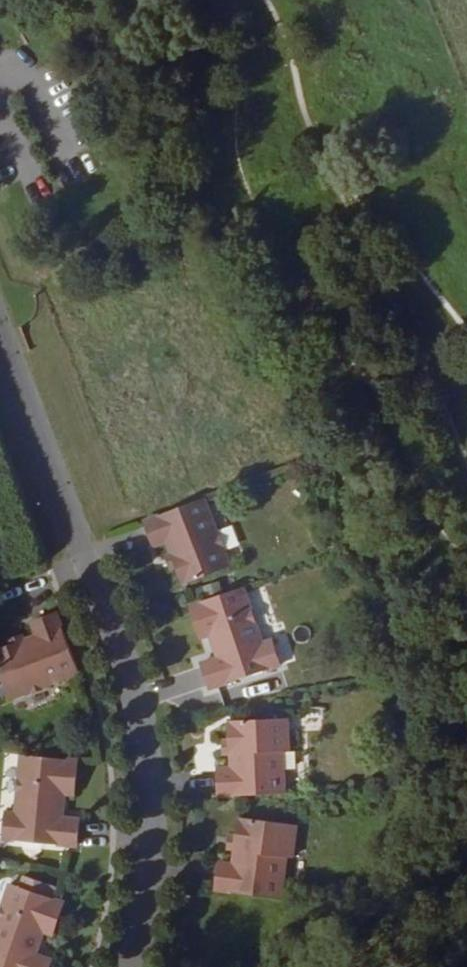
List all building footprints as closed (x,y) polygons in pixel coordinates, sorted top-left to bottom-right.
[(222,537),(206,497),(145,521),(155,548),(168,543),(173,556),(178,569),(185,587),(239,566),(228,536),(222,537)] [(172,572),(178,569),(173,556),(166,558),(172,572)] [(264,643),(245,586),(190,605),(201,639),(211,635),(216,649),(221,647),(224,656),(219,658),(202,664),(211,690),(283,666),(274,640),(264,643)] [(55,607),(28,617),(34,629),(20,635),(7,640),(0,643),(0,674),(10,701),(41,690),(39,685),(78,669),(55,607)] [(5,633),(7,640),(20,635),(18,628),(5,633)] [(216,649),(219,658),(224,656),(221,647),(216,649)] [(218,768),(219,796),(286,793),(284,751),(290,751),(289,718),(230,720),(231,739),(231,753),(232,767),(218,768)] [(75,795),(79,759),(21,753),(16,814),(6,813),(4,840),(78,847),(81,819),(63,818),(57,818),(58,808),(64,809),(65,795),(75,795)] [(220,863),(216,890),(283,899),(288,858),(294,859),(297,826),(240,818),(237,837),(235,850),(233,864),(220,863)] [(228,849),(235,850),(237,837),(230,836),(228,849)] [(51,895),(53,885),(22,876),(19,886),(51,895)] [(40,946),(44,933),(54,935),(65,903),(11,884),(0,917),(0,966),(51,966),(53,961),(37,955),(31,953),(34,944),(40,946)] [(37,955),(40,946),(34,944),(31,953),(37,955)]
